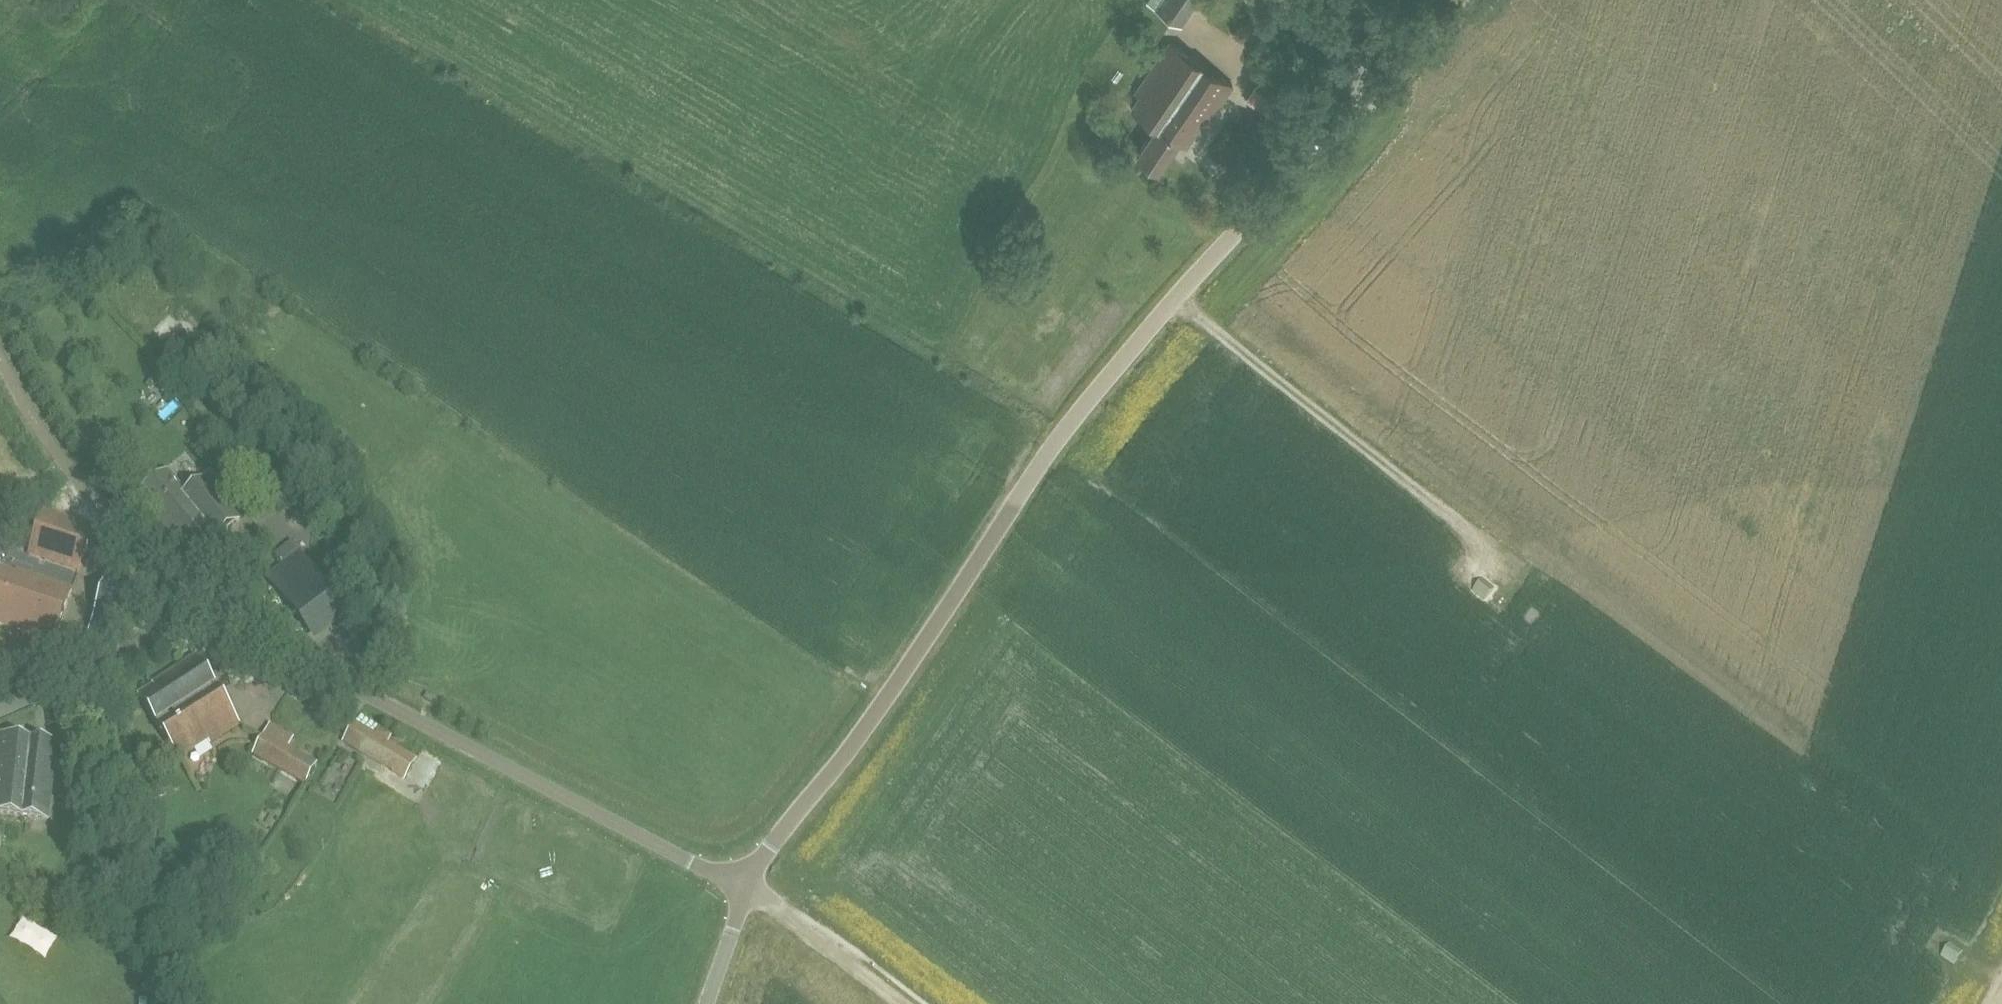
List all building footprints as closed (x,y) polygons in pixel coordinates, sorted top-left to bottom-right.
[(1200,0),(1148,0),(1147,2),(1182,25),(1200,0)] [(1480,9),(1494,13),(1498,0),(1483,0),(1480,9)] [(1137,92),(1141,95),(1196,132),(1199,128),(1203,131),(1234,84),(1171,42),(1137,92)] [(1196,132),(1141,95),(1132,108),(1158,125),(1138,154),(1160,169),(1180,140),(1187,145),(1196,132)] [(184,331),(168,338),(178,359),(193,351),(184,331)] [(134,499),(187,563),(241,518),(207,477),(187,493),(168,470),(134,499)] [(78,571),(93,528),(43,511),(28,554),(78,571)] [(156,600),(159,590),(139,582),(141,572),(114,562),(108,574),(88,636),(116,645),(123,628),(142,633),(156,600)] [(331,632),(353,596),(298,564),(277,601),(331,632)] [(71,590),(17,572),(16,576),(0,571),(0,624),(54,642),(71,590)] [(1496,585),(1484,575),(1473,588),(1485,598),(1496,585)] [(239,723),(197,657),(153,685),(154,687),(139,697),(179,758),(207,740),(209,743),(239,723)] [(416,761),(354,723),(343,741),(405,778),(416,761)] [(319,764),(265,733),(252,756),(306,786),(319,764)] [(48,820),(58,744),(0,736),(0,814),(48,820)] [(1963,950),(1949,941),(1940,954),(1954,964),(1963,950)]
